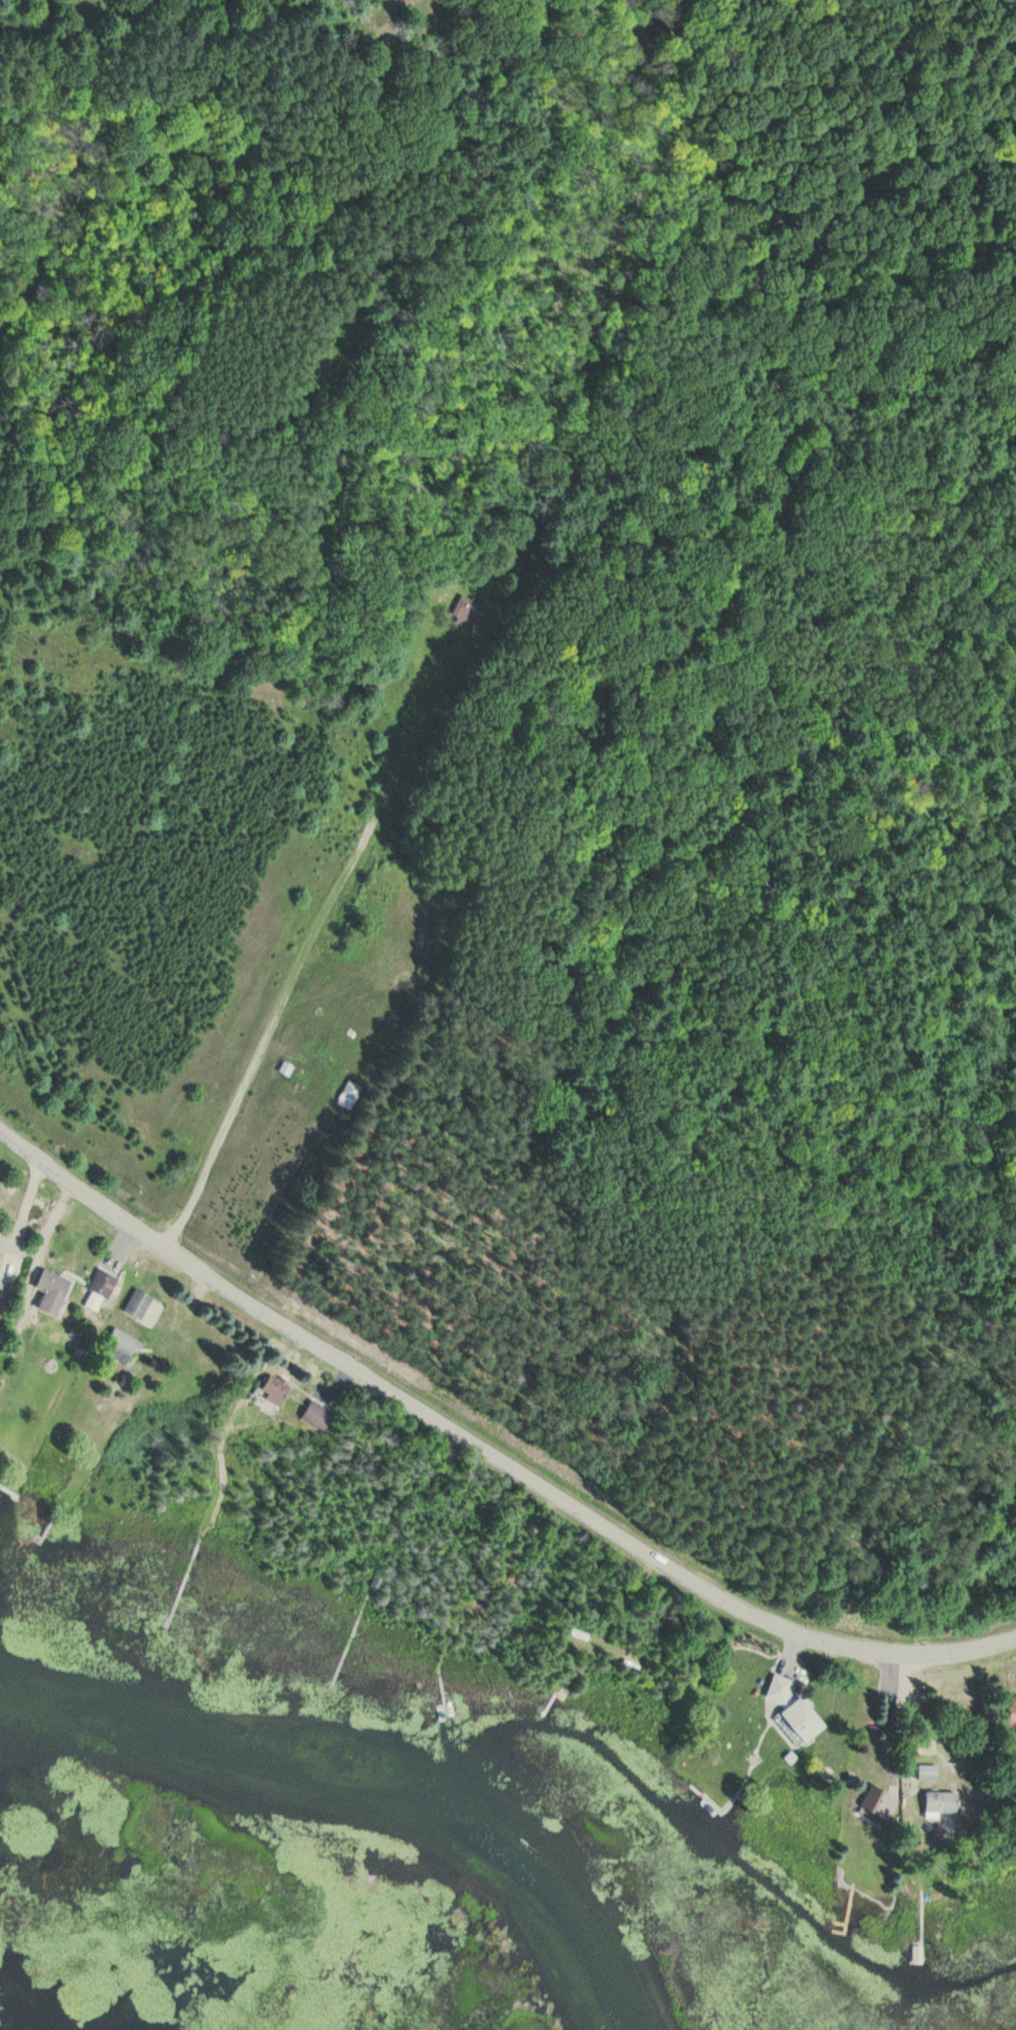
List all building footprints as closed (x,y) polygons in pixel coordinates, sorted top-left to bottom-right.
[(475,634),(488,609),(462,596),(450,622),(475,634)] [(362,1088),(349,1080),(335,1103),(349,1111),(362,1088)] [(39,1309),(58,1317),(74,1280),(43,1268),(36,1288),(46,1292),(39,1309)] [(118,1276),(98,1268),(89,1291),(109,1299),(118,1276)] [(154,1297),(135,1288),(124,1312),(143,1321),(154,1297)] [(141,1340),(112,1328),(101,1353),(130,1366),(141,1340)] [(279,1407),(292,1388),(272,1374),(259,1393),(279,1407)] [(335,1412),(312,1401),(302,1419),(325,1431),(335,1412)] [(796,1684),(777,1674),(766,1696),(784,1706),(796,1684)] [(826,1726),(801,1697),(780,1715),(806,1744),(826,1726)] [(938,1782),(938,1765),(918,1765),(918,1782),(938,1782)] [(861,1807),(889,1820),(900,1798),(871,1785),(861,1807)] [(958,1793),(926,1793),(926,1814),(958,1814),(958,1793)]
